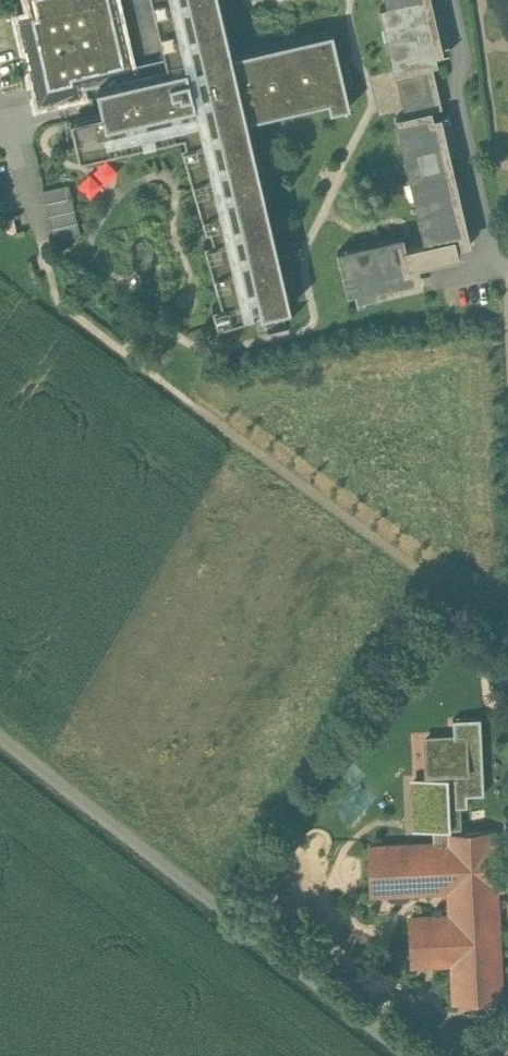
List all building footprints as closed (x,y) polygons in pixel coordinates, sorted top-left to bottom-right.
[(221,0),(152,0),(165,55),(126,65),(110,0),(34,0),(37,15),(32,17),(48,82),(70,76),(73,89),(98,83),(99,84),(97,85),(103,111),(71,119),(80,158),(184,133),(186,141),(183,142),(204,229),(211,227),(214,239),(205,241),(220,303),(213,305),(217,324),(256,314),(256,312),(262,311),(262,312),(292,304),(247,119),(329,99),(331,109),(351,104),(333,29),(233,53),(221,0)] [(394,2),(380,5),(384,24),(391,22),(394,35),(388,37),(392,55),(398,54),(401,68),(395,70),(395,71),(428,64),(438,61),(436,54),(449,51),(449,50),(436,53),(424,0),(393,0),(394,2)] [(428,64),(395,71),(396,72),(406,113),(432,107),(432,108),(439,106),(438,104),(428,64)] [(419,186),(449,180),(434,116),(447,113),(447,112),(434,115),(432,108),(432,107),(406,113),(396,115),(396,116),(403,114),(406,129),(400,131),(404,149),(410,148),(413,161),(407,162),(411,181),(418,179),(419,186)] [(449,180),(419,186),(421,193),(414,194),(418,213),(425,211),(428,224),(422,226),(425,242),(407,246),(404,234),(385,238),(386,245),(373,248),(372,241),(353,246),(355,252),(340,255),(339,249),(338,249),(347,292),(355,290),(358,303),(359,303),(356,290),(413,277),(411,265),(460,254),(456,238),(462,236),(449,180)] [(68,183),(43,189),(55,239),(80,233),(68,183)] [(436,825),(437,842),(447,842),(447,833),(448,833),(448,824),(457,824),(456,804),(466,804),(465,792),(483,791),(480,718),(453,719),(454,733),(424,735),(426,779),(414,779),(416,826),(436,825)] [(448,833),(447,833),(447,842),(437,842),(369,845),(371,892),(437,889),(437,888),(451,888),(452,914),(410,916),(412,963),(453,961),(454,1000),(501,998),(495,869),(502,868),(501,840),(494,840),(494,831),(448,833)]
